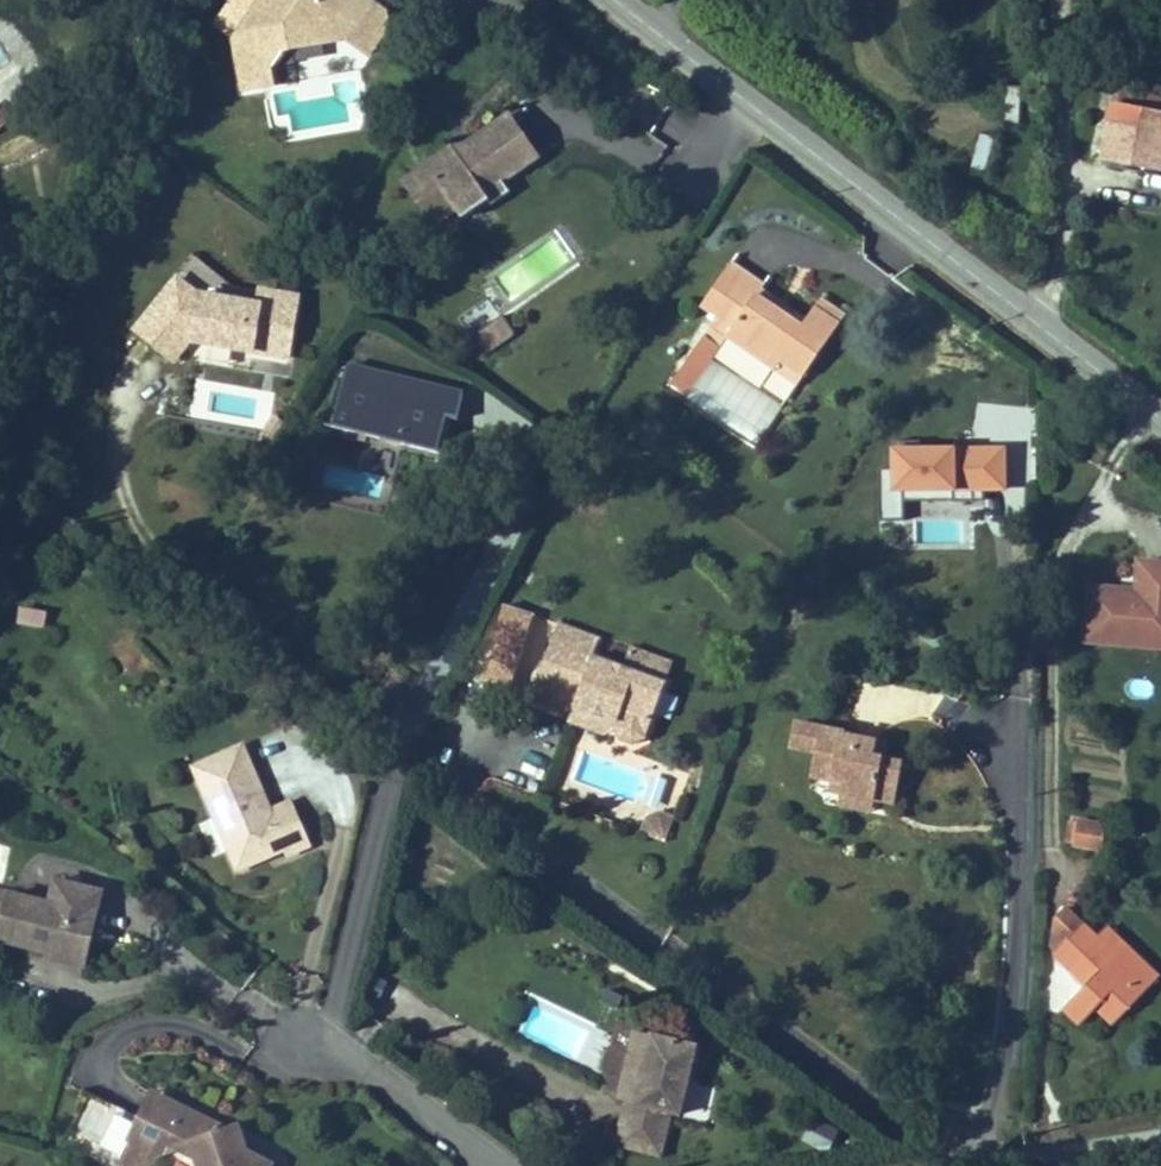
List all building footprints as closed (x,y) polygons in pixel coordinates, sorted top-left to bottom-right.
[(294,71),(287,39),(344,28),(340,6),(389,40),(408,12),(405,0),(242,0),(233,14),(255,28),(263,77),(294,71)] [(1020,124),(1021,86),(1005,86),(1004,123),(1020,124)] [(1099,161),(1117,165),(1119,152),(1160,160),(1160,159),(1160,113),(1110,104),(1099,161)] [(9,123),(0,111),(0,130),(9,123)] [(567,157),(538,117),(503,142),(507,149),(491,160),(483,149),(435,183),(465,225),(487,210),(489,215),(515,196),(522,206),(540,193),(532,182),(567,157)] [(979,133),(972,169),(986,172),(994,136),(979,133)] [(1158,177),(1160,160),(1119,152),(1117,165),(1116,170),(1158,177)] [(766,319),(759,329),(802,361),(811,349),(830,364),(868,315),(844,297),(833,310),(829,316),(802,296),(806,290),(789,277),(791,274),(762,252),(731,293),(748,305),(766,319)] [(257,288),(193,277),(177,264),(129,324),(174,360),(194,335),(207,337),(203,358),(229,362),(233,341),(247,343),(246,348),(289,355),(302,285),(259,278),(257,288)] [(833,310),(806,290),(802,296),(829,316),(833,310)] [(741,315),(759,329),(766,319),(748,305),(741,315)] [(533,327),(520,307),(498,322),(512,341),(533,327)] [(716,354),(733,365),(751,337),(734,326),(716,354)] [(802,361),(822,375),(830,364),(811,349),(802,361)] [(733,365),(716,354),(703,376),(720,386),(733,365)] [(466,383),(349,356),(336,417),(442,441),(449,405),(461,408),(466,383)] [(904,518),(904,491),(1011,490),(1010,444),(895,444),(895,469),(881,469),(881,518),(904,518)] [(1160,557),(1158,586),(1111,581),(1107,628),(1160,633),(1160,557)] [(17,623),(46,628),(49,610),(20,605),(17,623)] [(601,632),(558,617),(530,694),(571,708),(567,719),(604,732),(615,726),(620,737),(631,741),(646,734),(673,657),(632,643),(627,657),(596,646),(601,632)] [(879,727),(795,713),(790,744),(814,748),(810,773),(841,778),(839,790),(877,796),(896,799),(904,751),(887,748),(890,734),(878,732),(879,727)] [(267,750),(222,771),(246,823),(259,817),(274,850),(261,855),(272,876),(319,853),(321,859),(340,850),(319,804),(296,814),(267,750)] [(877,796),(839,790),(837,800),(875,806),(877,796)] [(647,813),(640,830),(665,839),(674,814),(657,808),(647,813)] [(246,823),(261,855),(274,850),(259,817),(246,823)] [(1099,849),(1091,848),(1087,870),(1095,872),(1099,849)] [(80,891),(76,907),(120,920),(125,903),(80,891)] [(32,905),(0,896),(0,917),(27,925),(32,905)] [(27,925),(19,952),(69,967),(72,954),(107,965),(120,920),(76,907),(73,917),(32,905),(27,925)] [(1081,1031),(1099,1047),(1115,1028),(1135,1045),(1160,1014),(1160,984),(1137,964),(1128,975),(1108,959),(1090,944),(1072,929),(1062,940),(1060,951),(1068,957),(1074,962),(1065,974),(1083,988),(1095,974),(1115,990),(1102,1005),(1081,1031)] [(1128,975),(1137,964),(1117,948),(1108,959),(1128,975)] [(102,981),(107,965),(72,954),(69,967),(68,971),(102,981)] [(1068,957),(1058,968),(1065,974),(1074,962),(1068,957)] [(1095,974),(1083,988),(1102,1005),(1115,990),(1095,974)] [(720,1059),(673,1048),(658,1116),(645,1113),(640,1135),(688,1145),(693,1121),(706,1124),(720,1059)] [(174,1099),(168,1109),(199,1124),(208,1115),(174,1099)] [(168,1109),(139,1165),(178,1165),(180,1163),(200,1148),(224,1161),(225,1165),(295,1165),(296,1165),(273,1156),(251,1163),(246,1139),(244,1128),(208,1115),(199,1124),(168,1109)] [(803,1131),(808,1148),(829,1142),(825,1125),(803,1131)] [(688,1145),(640,1135),(635,1158),(677,1165),(683,1165),(688,1145)] [(251,1163),(273,1156),(246,1139),(251,1163)]
